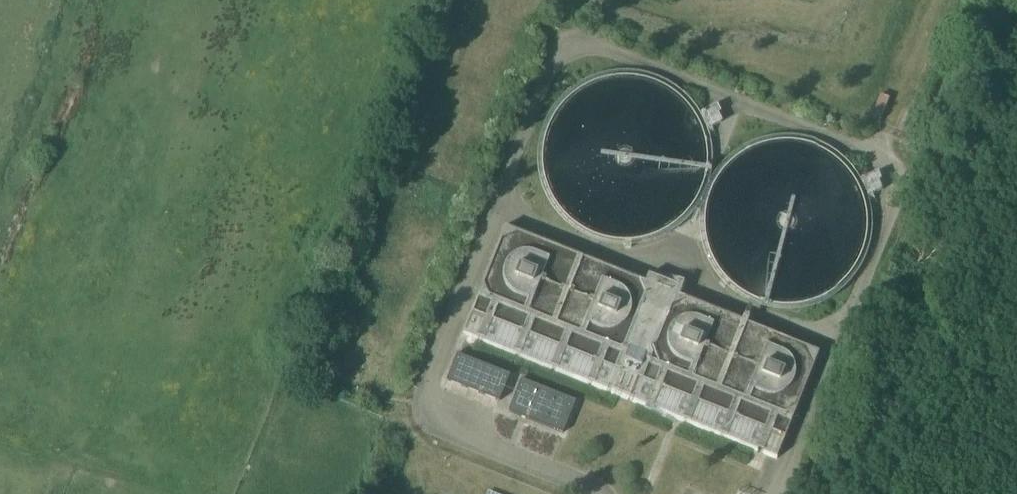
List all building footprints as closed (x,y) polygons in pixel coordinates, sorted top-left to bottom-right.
[(644,284),(504,228),(462,333),(776,456),(817,353),(678,299),(684,284),(649,271),(644,284)] [(458,355),(447,381),(500,402),(510,377),(458,355)] [(563,433),(575,401),(521,380),(509,412),(563,433)]
